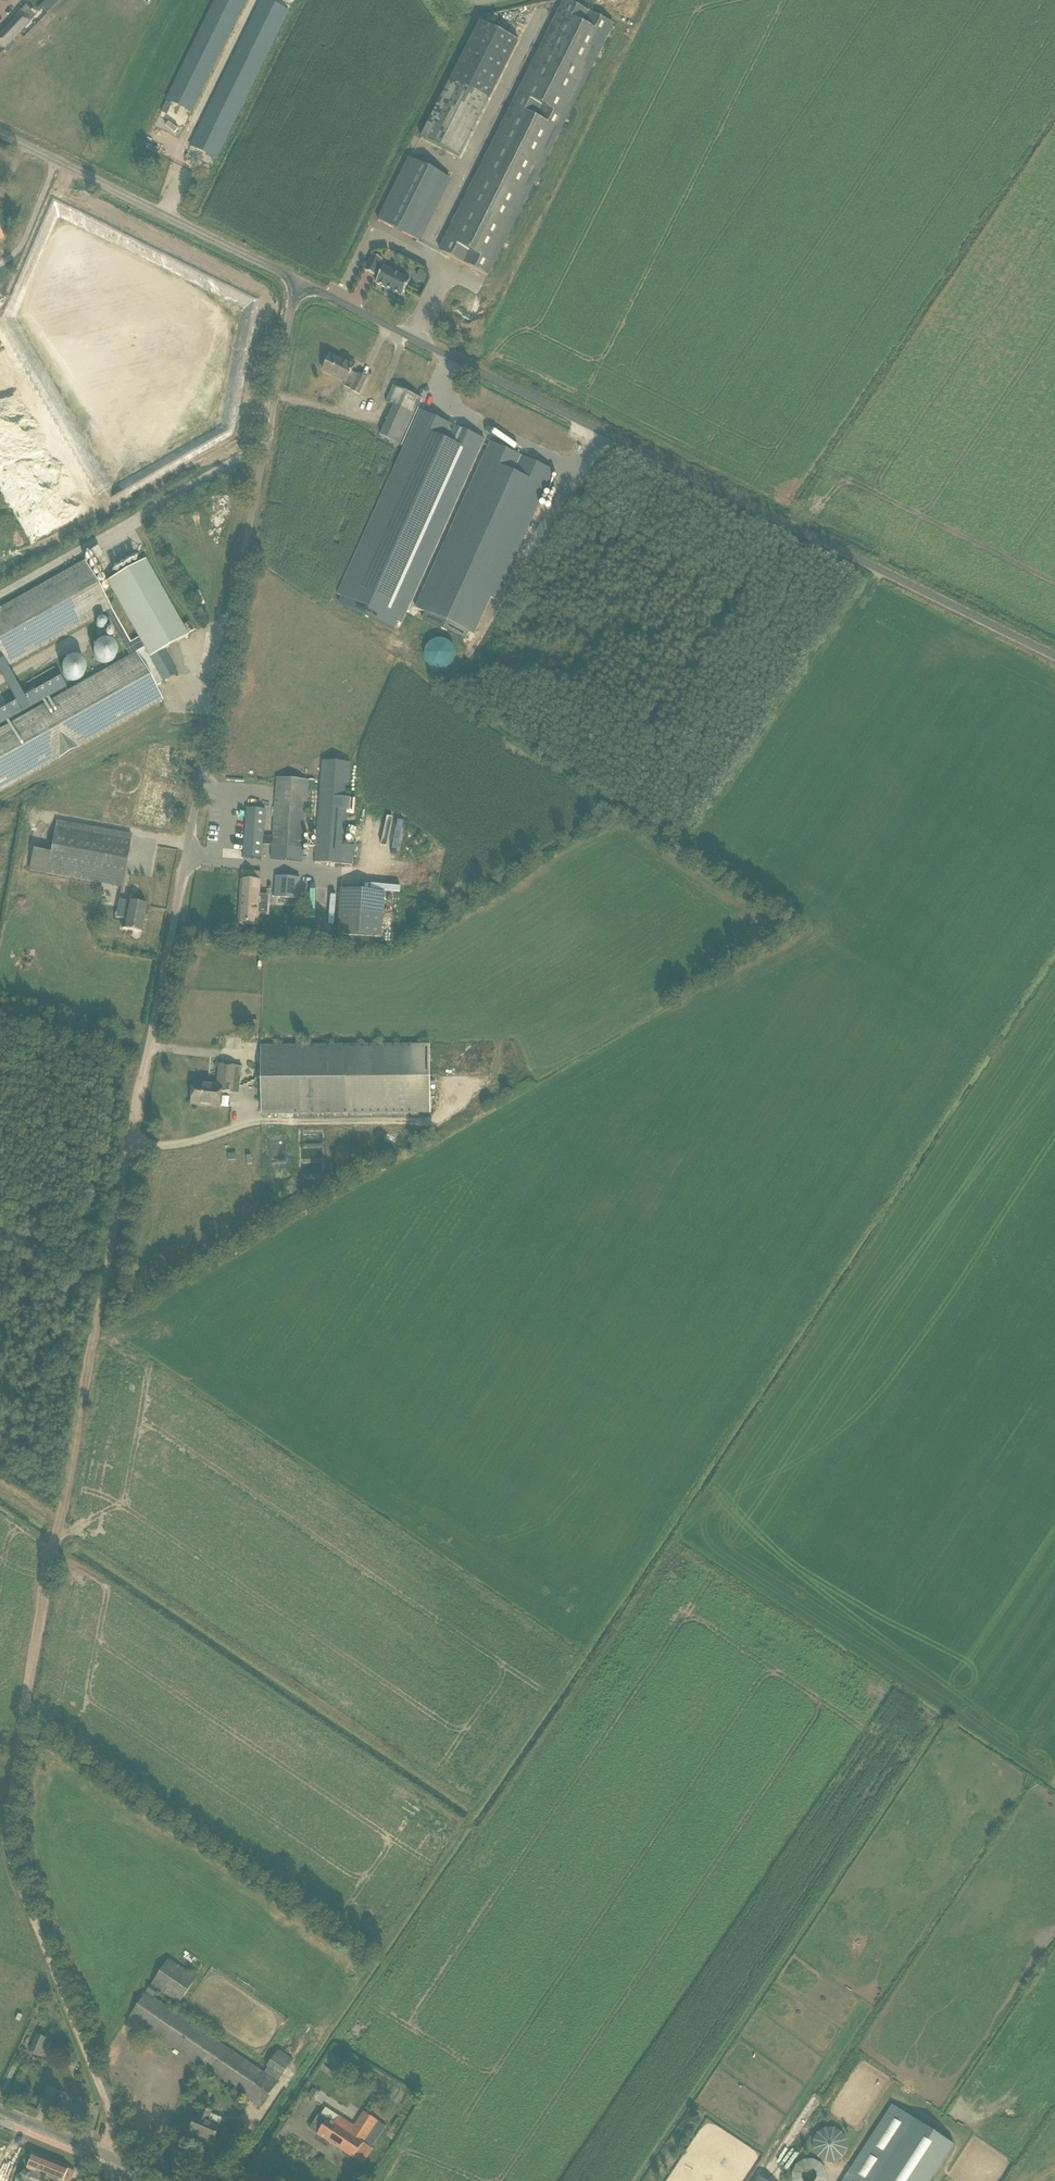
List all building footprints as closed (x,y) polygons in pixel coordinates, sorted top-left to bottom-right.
[(167,100),(192,112),(247,0),(216,0),(167,100)] [(189,146),(216,160),(289,11),(266,0),(260,0),(189,146)] [(519,95),(440,252),(487,275),(614,26),(565,1),(517,94),(519,95)] [(28,21),(19,13),(0,33),(0,45),(4,49),(29,23),(28,21)] [(450,80),(421,138),(460,158),(489,99),(519,39),(481,20),(450,80)] [(408,159),(378,221),(418,242),(449,180),(408,159)] [(373,255),(365,271),(375,276),(382,260),(373,255)] [(384,267),(376,284),(402,297),(410,280),(384,267)] [(127,515),(31,349),(0,366),(0,586),(127,515)] [(368,378),(360,374),(359,376),(351,372),(355,364),(347,360),(345,364),(330,356),(323,372),(333,377),(346,383),(347,380),(355,384),(352,391),(360,395),(363,388),(368,378)] [(416,415),(415,415),(422,399),(394,386),(386,403),(394,407),(381,436),(402,445),(416,415)] [(393,474),(338,595),(342,597),(339,605),(394,630),(397,622),(401,624),(484,440),(421,411),(393,474)] [(469,632),(474,635),(491,598),(496,600),(554,471),(490,442),(416,608),(425,613),(422,620),(466,640),(469,632)] [(0,609),(0,672),(105,613),(130,656),(0,729),(0,793),(162,701),(155,687),(163,682),(177,674),(163,650),(188,636),(145,560),(107,582),(112,591),(138,638),(130,643),(84,562),(0,609)] [(189,623),(184,625),(188,633),(193,630),(189,623)] [(110,666),(117,646),(94,638),(88,658),(110,666)] [(424,655),(425,660),(427,664),(431,668),(435,670),(440,670),(445,669),(449,667),(453,663),(455,659),(455,654),(454,649),(452,645),(448,642),(444,639),(439,639),(434,640),(430,642),(426,646),(424,650),(424,655)] [(66,688),(60,678),(23,698),(15,703),(0,711),(0,725),(66,688)] [(271,859),(302,861),(303,846),(316,847),(315,862),(342,864),(353,865),(354,845),(344,844),(350,763),(322,761),(316,842),(304,841),(308,780),(277,778),(273,837),(263,836),(265,809),(247,808),(243,857),(262,858),(263,845),(272,845),(271,859)] [(131,834),(46,818),(36,871),(121,887),(131,834)] [(261,873),(243,872),(239,923),(250,924),(257,924),(261,873)] [(276,877),(274,897),(298,899),(300,878),(276,877)] [(385,893),(342,888),(338,934),(382,938),(385,893)] [(122,929),(131,930),(141,932),(146,905),(127,901),(122,929)] [(316,935),(326,937),(327,929),(317,928),(316,935)] [(430,1045),(260,1046),(261,1114),(430,1113),(430,1045)] [(220,1107),(221,1092),(233,1093),(235,1076),(241,1077),(242,1067),(220,1065),(217,1085),(194,1083),(191,1104),(220,1107)] [(264,2073),(153,1998),(159,1990),(179,2005),(197,1978),(169,1958),(146,1992),(129,2018),(261,2107),(293,2060),(278,2049),(266,2066),(268,2067),(264,2073)] [(37,2034),(30,2051),(40,2057),(49,2039),(41,2036),(37,2034)] [(43,2096),(38,2107),(81,2125),(87,2110),(76,2105),(58,2098),(60,2092),(47,2086),(43,2096)] [(844,2180),(930,2180),(954,2145),(894,2106),(844,2180)] [(196,2116),(189,2133),(213,2143),(220,2126),(219,2125),(208,2121),(211,2114),(212,2111),(203,2107),(199,2117),(196,2116)] [(311,2126),(309,2129),(317,2134),(362,2164),(387,2127),(365,2112),(355,2127),(338,2116),(333,2123),(319,2114),(311,2126)] [(811,2159),(843,2160),(844,2130),(813,2128),(811,2159)] [(830,2178),(809,2154),(786,2175),(791,2180),(826,2180),(830,2178)] [(39,2180),(70,2180),(74,2171),(32,2155),(27,2169),(38,2174),(36,2180),(39,2180)]
